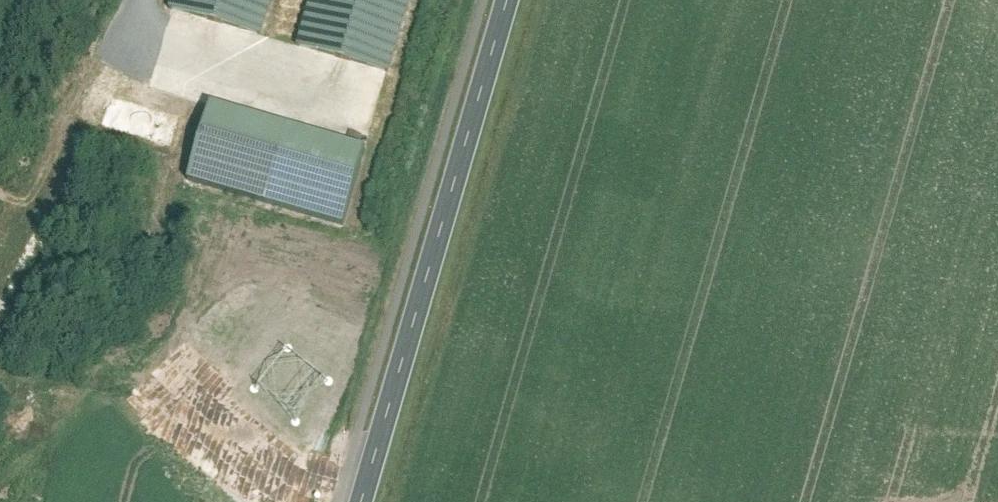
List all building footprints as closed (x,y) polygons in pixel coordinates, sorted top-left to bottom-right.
[(169,5),(264,32),(273,0),(171,0),(169,5)] [(300,42),(393,68),(413,0),(312,0),(300,42)] [(367,142),(211,97),(187,182),(343,227),(367,142)]
